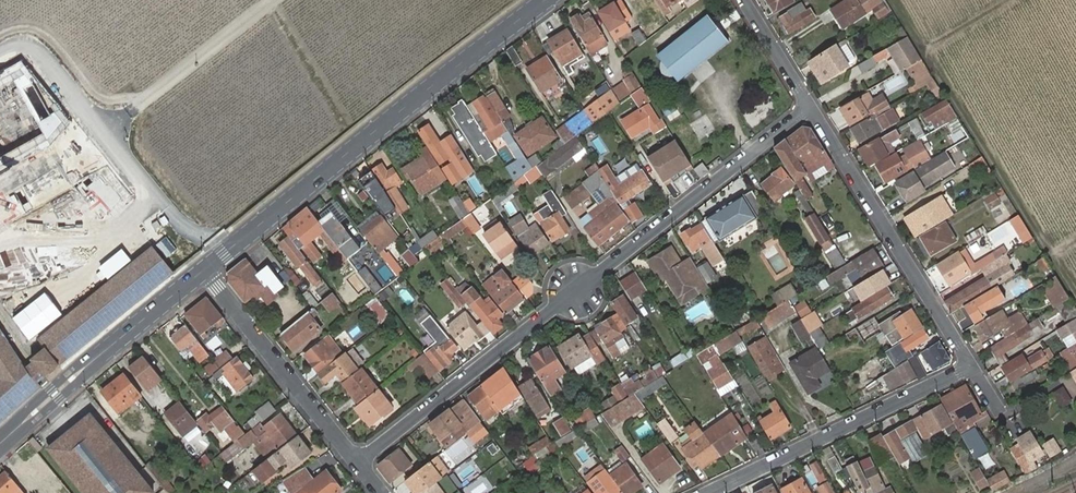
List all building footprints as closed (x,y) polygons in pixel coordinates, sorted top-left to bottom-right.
[(663,17),(670,13),(673,15),(682,8),(678,1),(679,0),(653,0),(663,17)] [(775,16),(794,4),(791,0),(766,0),(775,16)] [(831,10),(841,28),(872,9),(878,19),(888,12),(881,0),(847,0),(831,10)] [(612,30),(624,23),(613,5),(606,9),(605,8),(600,12),(599,13),(597,14),(611,36),(615,33),(612,30)] [(801,6),(796,9),(799,16),(805,13),(801,6)] [(799,16),(796,9),(780,19),(789,34),(815,19),(809,10),(805,13),(799,16)] [(587,14),(581,19),(583,23),(590,19),(587,14)] [(578,16),(570,21),(593,58),(597,55),(596,53),(607,45),(590,19),(583,23),(578,16)] [(677,82),(728,41),(707,16),(657,57),(662,64),(662,65),(661,68),(661,69),(662,71),(662,72),(663,72),(664,74),(665,75),(667,75),(668,76),(671,76),(672,75),(677,82)] [(639,46),(655,34),(667,24),(665,20),(651,29),(641,35),(639,34),(633,37),(639,46)] [(628,29),(624,23),(612,30),(615,33),(616,35),(628,29)] [(905,36),(907,35),(900,24),(895,28),(901,38),(905,36)] [(584,58),(567,31),(548,43),(568,76),(573,72),(570,67),(584,58)] [(904,66),(918,57),(905,36),(901,38),(856,65),(862,74),(876,65),(875,63),(886,56),(884,53),(889,51),(896,63),(899,61),(902,68),(904,66)] [(825,81),(849,66),(843,58),(850,53),(842,42),(836,46),(837,48),(809,65),(815,74),(819,71),(825,81)] [(512,46),(505,51),(516,67),(520,64),(519,63),(522,62),(512,46)] [(918,57),(904,66),(917,87),(931,78),(918,57)] [(526,70),(540,92),(559,80),(545,58),(526,70)] [(570,67),(573,72),(587,63),(584,58),(570,67)] [(626,80),(625,82),(632,92),(639,88),(629,71),(623,74),(626,80)] [(819,71),(815,74),(822,84),(825,81),(819,71)] [(625,82),(613,90),(620,100),(632,92),(625,82)] [(492,90),(484,95),(486,99),(507,133),(512,130),(507,119),(509,118),(492,90)] [(642,90),(623,101),(630,111),(636,107),(638,109),(649,102),(642,90)] [(867,117),(882,109),(888,105),(880,93),(871,99),(865,91),(837,108),(843,117),(850,128),(867,117)] [(611,92),(584,112),(592,125),(608,113),(619,104),(611,92)] [(748,128),(761,123),(756,110),(766,107),(761,94),(739,101),(748,128)] [(921,112),(931,128),(954,113),(944,97),(921,112)] [(505,167),(514,182),(524,175),(533,168),(526,161),(523,157),(507,133),(486,99),(484,100),(483,98),(473,104),(488,128),(495,140),(502,136),(517,160),(505,167)] [(467,107),(464,102),(452,110),(455,116),(453,117),(458,126),(462,124),(475,146),(472,148),(477,157),(480,156),(485,163),(497,156),(490,143),(482,132),(467,107)] [(671,102),(660,110),(664,114),(675,107),(671,102)] [(473,104),(467,107),(482,132),(488,128),(473,104)] [(632,139),(658,123),(653,114),(651,115),(646,108),(622,123),(632,139)] [(891,124),(882,109),(867,117),(868,119),(850,130),(859,144),(891,124)] [(592,125),(584,112),(556,132),(564,145),(576,136),(592,125)] [(961,140),(968,136),(955,114),(945,120),(952,130),(949,132),(956,143),(961,140)] [(843,117),(832,124),(839,134),(850,128),(843,117)] [(525,156),(554,138),(542,118),(513,135),(525,156)] [(908,122),(916,140),(924,136),(917,119),(908,122)] [(462,124),(458,126),(472,148),(475,146),(462,124)] [(419,132),(440,163),(448,158),(428,126),(419,132)] [(488,128),(482,132),(490,143),(495,140),(488,128)] [(802,128),(775,149),(785,167),(795,181),(801,191),(803,196),(808,192),(800,180),(823,166),(827,171),(834,167),(810,129),(802,128)] [(870,164),(891,151),(889,149),(892,147),(889,141),(899,135),(894,129),(861,149),(870,164)] [(968,136),(961,140),(970,155),(979,150),(970,135),(968,136)] [(588,155),(577,138),(539,166),(545,175),(571,156),(577,163),(588,155)] [(564,145),(561,140),(552,146),(556,151),(564,145)] [(917,141),(912,144),(917,152),(922,149),(917,141)] [(917,152),(912,144),(903,150),(906,155),(898,160),(894,155),(875,166),(886,183),(906,171),(907,173),(929,160),(922,149),(917,152)] [(426,147),(417,152),(421,159),(430,153),(426,147)] [(437,165),(430,153),(421,159),(411,165),(412,170),(408,172),(411,177),(422,194),(446,179),(442,172),(437,165)] [(920,188),(954,167),(945,153),(912,173),(920,188)] [(536,155),(526,161),(533,168),(536,166),(541,162),(536,155)] [(993,172),(983,157),(971,164),(975,171),(982,167),(988,175),(993,172)] [(440,163),(437,165),(442,172),(453,165),(448,158),(440,163)] [(85,341),(173,275),(155,251),(161,247),(99,164),(78,180),(101,210),(88,220),(106,244),(112,239),(132,265),(57,321),(68,336),(76,329),(85,341)] [(650,185),(642,171),(640,171),(635,164),(614,178),(607,167),(599,173),(618,204),(625,199),(626,200),(650,185)] [(373,170),(398,209),(406,203),(395,186),(401,183),(391,168),(386,171),(381,165),(373,170)] [(408,178),(411,177),(408,172),(412,170),(411,165),(402,170),(408,178)] [(590,176),(597,171),(594,165),(593,165),(585,171),(590,176)] [(700,181),(709,174),(702,165),(693,171),(700,181)] [(533,168),(524,175),(530,183),(542,175),(536,166),(533,168)] [(823,166),(800,180),(808,192),(831,178),(827,171),(823,166)] [(371,173),(367,167),(362,171),(366,176),(371,173)] [(795,181),(785,167),(781,169),(772,175),(773,176),(762,184),(774,201),(794,186),(792,183),(795,181)] [(461,170),(446,179),(454,191),(469,182),(461,170)] [(590,176),(580,184),(581,186),(589,195),(599,208),(619,233),(629,225),(615,206),(618,204),(599,173),(597,171),(590,176)] [(379,189),(382,187),(371,173),(366,176),(359,182),(377,205),(386,198),(379,189)] [(871,186),(876,194),(885,188),(881,180),(871,186)] [(589,195),(581,186),(564,199),(571,208),(589,195)] [(379,189),(386,198),(377,205),(389,219),(392,217),(389,214),(396,210),(382,187),(379,189)] [(540,225),(551,242),(559,238),(560,238),(570,233),(562,219),(568,215),(552,191),(543,196),(547,204),(538,211),(542,218),(545,222),(540,225)] [(706,218),(700,222),(711,240),(712,243),(717,240),(718,241),(756,218),(756,217),(764,212),(751,191),(743,195),(742,195),(705,217),(706,218)] [(803,204),(807,202),(803,196),(801,191),(796,194),(803,204)] [(457,195),(448,201),(452,206),(460,201),(457,195)] [(990,208),(999,202),(994,195),(985,200),(990,208)] [(917,237),(952,215),(940,196),(904,218),(917,237)] [(460,201),(452,206),(461,219),(469,214),(460,201)] [(398,209),(396,210),(399,215),(410,209),(406,203),(398,209)] [(623,211),(632,224),(643,218),(634,205),(623,211)] [(320,224),(307,208),(306,208),(282,228),(289,237),(292,240),(297,236),(304,244),(302,246),(308,255),(315,249),(309,241),(319,233),(332,250),(337,246),(320,224)] [(599,208),(588,215),(593,221),(583,228),(584,229),(583,231),(598,248),(619,233),(599,208)] [(389,263),(387,264),(397,275),(398,277),(403,273),(386,252),(384,253),(382,250),(397,238),(393,234),(376,213),(359,226),(380,252),(389,263)] [(824,213),(819,216),(824,224),(829,221),(824,213)] [(480,228),(469,214),(462,219),(463,220),(468,226),(473,233),(480,228)] [(1019,214),(1007,221),(1022,245),(1034,238),(1019,214)] [(332,216),(320,224),(337,246),(348,259),(359,250),(332,216)] [(519,237),(531,257),(549,246),(536,226),(525,233),(522,229),(526,226),(521,216),(511,222),(520,237),(519,237)] [(846,265),(830,239),(828,240),(813,216),(805,221),(836,271),(846,265)] [(450,238),(467,225),(463,220),(462,219),(461,219),(440,235),(446,244),(451,240),(450,238)] [(920,237),(931,256),(956,240),(944,222),(920,237)] [(484,235),(496,254),(502,250),(505,255),(516,248),(501,225),(484,235)] [(713,265),(722,259),(712,243),(711,240),(709,241),(699,225),(691,230),(690,229),(682,233),(692,251),(702,245),(713,265)] [(969,245),(988,233),(984,225),(965,238),(969,245)] [(433,231),(418,243),(421,247),(422,248),(423,247),(438,236),(433,231)] [(988,244),(999,239),(996,233),(985,238),(988,244)] [(445,245),(438,236),(423,247),(430,257),(445,245)] [(292,240),(289,237),(280,244),(298,267),(300,265),(313,282),(315,282),(316,284),(320,282),(318,280),(319,279),(306,261),(307,260),(292,240)] [(926,259),(931,256),(920,237),(914,241),(926,259)] [(414,238),(406,245),(409,250),(413,254),(421,247),(418,243),(414,238)] [(709,289),(690,257),(682,262),(671,246),(646,263),(655,275),(657,274),(664,283),(665,282),(676,297),(695,288),(699,295),(709,289)] [(763,252),(779,273),(787,267),(772,246),(763,252)] [(401,255),(410,267),(418,260),(413,254),(409,250),(401,255)] [(502,250),(496,254),(499,259),(505,255),(502,250)] [(836,271),(827,276),(831,283),(857,268),(864,279),(884,268),(873,251),(863,256),(862,255),(846,265),(836,271)] [(971,275),(963,262),(970,258),(967,254),(965,253),(964,251),(938,267),(945,278),(949,284),(952,282),(954,286),(971,275)] [(978,271),(986,267),(1002,257),(1000,253),(994,256),(993,254),(975,266),(978,271)] [(1007,280),(1016,274),(1009,264),(1011,262),(1006,254),(1002,257),(986,267),(991,276),(958,296),(945,304),(951,314),(969,303),(1007,280)] [(1049,278),(1055,275),(1044,257),(1039,261),(1042,267),(1049,278)] [(963,262),(971,275),(978,271),(975,266),(970,258),(963,262)] [(227,281),(245,303),(254,296),(258,292),(262,297),(266,302),(281,290),(281,289),(272,278),(264,268),(257,274),(244,259),(228,272),(227,281)] [(715,277),(707,262),(698,267),(707,282),(715,277)] [(1039,269),(1035,263),(1024,269),(1030,279),(1041,272),(1039,269)] [(87,275),(92,284),(113,274),(109,265),(87,275)] [(937,265),(925,272),(933,285),(945,278),(938,267),(937,265)] [(954,286),(952,287),(958,296),(991,276),(986,267),(978,271),(971,275),(954,286)] [(505,314),(503,315),(513,327),(520,322),(511,311),(524,300),(503,274),(500,269),(491,276),(495,281),(498,286),(488,293),(505,314)] [(863,300),(886,286),(890,284),(882,271),(854,288),(862,301),(863,300)] [(636,274),(620,284),(629,299),(645,289),(636,274)] [(1044,292),(1054,307),(1059,304),(1071,297),(1056,274),(1055,275),(1049,278),(1048,279),(1053,286),(1044,292)] [(513,282),(526,299),(532,295),(532,285),(523,275),(513,282)] [(1007,280),(969,303),(975,312),(983,307),(992,302),(1013,289),(1007,280)] [(445,281),(440,285),(460,311),(466,306),(445,281)] [(458,291),(493,335),(502,327),(496,320),(501,316),(487,300),(483,303),(471,289),(468,292),(464,286),(458,291)] [(794,296),(795,296),(790,286),(771,296),(777,307),(788,300),(794,296)] [(388,287),(378,294),(383,301),(393,294),(388,287)] [(405,288),(399,293),(408,305),(414,300),(405,288)] [(699,295),(695,288),(676,297),(682,306),(699,295)] [(849,325),(893,298),(887,289),(843,316),(849,325)] [(333,292),(320,303),(328,313),(341,303),(333,292)] [(309,294),(305,297),(313,308),(318,304),(309,294)] [(807,316),(794,296),(788,300),(796,313),(800,320),(807,316)] [(612,303),(625,325),(636,318),(623,297),(612,303)] [(1071,297),(1059,304),(1066,315),(1063,318),(1067,323),(1075,318),(1075,305),(1071,297)] [(224,320),(206,298),(184,315),(203,338),(207,335),(205,332),(219,321),(221,323),(224,320)] [(994,306),(997,311),(1008,304),(1005,299),(994,306)] [(368,307),(382,324),(390,318),(377,300),(368,307)] [(777,307),(760,317),(768,330),(796,313),(788,300),(777,307)] [(994,306),(992,302),(983,307),(989,316),(997,311),(994,306)] [(368,307),(365,309),(379,327),(382,324),(368,307)] [(313,308),(281,334),(294,351),(321,330),(313,318),(317,314),(313,308)] [(457,349),(450,341),(424,310),(417,315),(422,321),(420,323),(435,342),(423,351),(426,355),(439,371),(455,359),(451,354),(457,349)] [(807,316),(800,320),(801,321),(808,333),(819,327),(823,324),(816,310),(807,316)] [(880,326),(875,317),(856,328),(846,334),(851,342),(861,336),(865,342),(876,335),(883,331),(887,337),(892,346),(922,327),(912,312),(903,317),(901,313),(880,326)] [(1005,327),(1010,335),(1013,332),(1026,324),(1020,312),(1007,320),(1001,312),(975,328),(983,340),(999,330),(1005,327)] [(1026,324),(1013,332),(1014,334),(991,348),(996,357),(1002,353),(1044,328),(1040,321),(1047,317),(1045,313),(1026,324)] [(488,332),(481,323),(476,327),(465,314),(448,328),(464,349),(475,341),(475,343),(488,332)] [(596,329),(613,356),(620,352),(611,338),(620,332),(611,317),(602,323),(603,325),(596,329)] [(1063,336),(1075,329),(1075,318),(1067,323),(1058,329),(1063,336)] [(755,320),(735,332),(738,337),(758,325),(755,320)] [(808,333),(801,321),(792,326),(801,342),(806,339),(809,345),(814,342),(808,333)] [(210,355),(185,325),(170,337),(182,351),(180,353),(186,361),(197,353),(202,361),(210,355)] [(819,327),(808,333),(814,342),(819,351),(830,344),(819,327)] [(1005,327),(999,330),(1004,338),(1010,335),(1005,327)] [(923,329),(914,335),(915,337),(897,349),(901,356),(929,339),(923,329)] [(0,331),(0,421),(40,385),(36,381),(40,378),(27,361),(22,365),(0,331)] [(757,343),(766,338),(762,331),(753,336),(757,343)] [(883,331),(876,335),(880,342),(887,337),(883,331)] [(735,332),(714,345),(719,355),(741,342),(738,337),(735,332)] [(605,359),(590,334),(580,339),(578,335),(558,347),(571,368),(591,356),(596,365),(605,359)] [(216,336),(208,341),(213,350),(222,344),(216,336)] [(346,336),(340,341),(344,347),(350,342),(346,336)] [(784,368),(766,338),(757,343),(750,348),(767,376),(776,370),(777,372),(784,368)] [(325,350),(328,346),(324,341),(320,344),(325,350)] [(923,353),(929,363),(930,362),(935,370),(950,360),(939,343),(923,353)] [(1075,364),(1075,343),(1063,351),(1061,352),(1071,367),(1074,365),(1075,364)] [(313,361),(310,363),(317,372),(337,357),(328,346),(325,350),(320,344),(307,354),(313,361)] [(40,378),(56,365),(40,345),(24,358),(27,361),(40,378)] [(719,387),(732,379),(718,355),(719,355),(714,345),(696,356),(702,365),(709,361),(714,368),(709,371),(719,387)] [(543,384),(549,393),(558,388),(552,378),(563,371),(548,346),(529,358),(544,382),(543,384)] [(692,347),(668,362),(673,370),(697,355),(692,347)] [(815,378),(829,370),(817,349),(791,364),(808,393),(820,386),(815,378)] [(226,351),(214,360),(220,367),(231,357),(226,351)] [(1028,372),(1047,360),(1042,351),(1023,361),(1019,356),(1003,367),(1010,380),(1027,370),(1028,372)] [(1002,353),(996,357),(1001,364),(1007,360),(1002,353)] [(305,356),(310,363),(313,361),(307,354),(305,356)] [(437,372),(423,354),(414,361),(419,367),(428,379),(437,372)] [(915,355),(909,359),(920,379),(926,376),(915,355)] [(162,379),(144,356),(129,368),(148,392),(151,389),(148,385),(156,378),(159,382),(162,379)] [(354,371),(343,357),(320,375),(326,383),(337,375),(341,381),(354,371)] [(236,358),(213,376),(216,380),(223,375),(236,392),(253,378),(248,372),(249,371),(243,363),(241,364),(236,358)] [(220,367),(214,360),(206,366),(211,373),(220,367)] [(916,376),(907,360),(883,375),(890,389),(916,376)] [(414,361),(407,366),(411,372),(419,367),(414,361)] [(651,367),(639,373),(645,385),(657,379),(651,367)] [(504,368),(481,386),(499,410),(504,416),(525,401),(504,368)] [(361,369),(343,383),(359,404),(377,390),(361,369)] [(776,370),(767,376),(769,380),(779,375),(777,372),(776,370)] [(311,371),(303,376),(307,381),(314,376),(311,371)] [(1015,390),(1034,378),(1031,373),(1013,384),(1015,390)] [(102,392),(121,413),(142,397),(123,374),(102,392)] [(639,390),(634,393),(639,400),(666,382),(662,376),(639,390)] [(148,385),(151,389),(159,382),(156,378),(148,385)] [(532,378),(518,387),(537,418),(552,409),(532,378)] [(719,387),(716,388),(721,396),(738,386),(733,378),(732,379),(719,387)] [(995,384),(999,390),(1008,384),(1004,378),(995,384)] [(633,380),(622,387),(628,397),(634,393),(639,390),(633,380)] [(619,403),(627,398),(618,383),(610,388),(619,403)] [(499,410),(481,386),(468,397),(486,420),(499,410)] [(958,430),(975,459),(989,451),(975,425),(972,427),(969,422),(972,420),(983,414),(967,386),(941,400),(950,417),(958,430)] [(1063,386),(1052,393),(1060,407),(1071,400),(1063,386)] [(359,404),(355,407),(369,426),(391,408),(377,390),(359,404)] [(634,393),(628,397),(627,398),(619,403),(617,404),(606,411),(603,412),(613,426),(644,407),(639,400),(634,393)] [(601,401),(606,411),(617,404),(611,395),(601,401)] [(466,432),(467,434),(480,424),(482,423),(465,401),(459,407),(467,417),(459,423),(451,412),(449,410),(430,424),(446,447),(466,432)] [(260,423),(276,411),(269,402),(256,412),(258,414),(248,422),(253,429),(260,423)] [(761,416),(757,418),(770,439),(791,427),(776,402),(770,405),(775,413),(764,420),(761,416)] [(179,403),(165,414),(183,438),(197,427),(179,403)] [(941,405),(913,420),(923,438),(943,428),(948,436),(958,430),(950,417),(948,418),(941,405)] [(459,407),(451,412),(459,423),(467,417),(459,407)] [(731,413),(728,407),(699,428),(703,433),(731,413)] [(596,417),(590,408),(574,417),(580,426),(581,426),(594,418),(596,417)] [(199,421),(207,432),(215,425),(221,432),(233,423),(222,409),(210,419),(206,415),(199,421)] [(746,437),(731,413),(703,433),(719,456),(746,437)] [(47,449),(83,492),(153,492),(90,415),(47,449)] [(281,415),(264,427),(260,423),(253,429),(252,430),(258,437),(254,441),(268,459),(274,454),(273,452),(296,434),(281,415)] [(564,417),(554,424),(562,437),(573,431),(564,417)] [(594,418),(581,426),(586,433),(599,425),(594,418)] [(664,419),(657,424),(671,444),(679,439),(664,419)] [(893,456),(897,463),(909,457),(912,463),(928,454),(919,439),(920,439),(910,421),(882,436),(893,456)] [(639,439),(653,431),(648,422),(634,430),(639,439)] [(703,433),(699,428),(695,422),(686,429),(691,436),(681,443),(684,447),(682,449),(691,462),(695,460),(701,469),(719,456),(703,433)] [(246,434),(239,425),(228,434),(235,443),(246,434)] [(562,437),(552,444),(558,451),(565,445),(568,448),(582,439),(577,429),(573,431),(562,437)] [(246,434),(239,440),(245,448),(254,441),(258,437),(252,430),(246,434)] [(1037,450),(1027,433),(1014,440),(1018,446),(1011,451),(1021,468),(1032,461),(1037,458),(1033,452),(1037,450)] [(298,437),(297,436),(274,454),(268,459),(267,459),(252,471),(262,484),(278,473),(275,469),(287,460),(292,467),(308,455),(301,446),(304,444),(303,443),(305,442),(300,436),(298,437)] [(893,456),(882,436),(871,443),(881,462),(893,456)] [(548,437),(529,449),(534,455),(552,444),(548,437)] [(1053,438),(1042,445),(1051,459),(1062,452),(1053,438)] [(758,457),(765,454),(755,439),(750,442),(758,457)] [(311,453),(304,444),(301,446),(308,455),(311,453)] [(631,456),(623,445),(616,450),(624,461),(631,456)] [(671,470),(677,465),(663,445),(643,460),(660,483),(673,473),(671,470)] [(823,449),(828,459),(835,455),(830,446),(823,449)] [(377,466),(395,488),(403,482),(408,478),(403,471),(410,466),(398,450),(377,466)] [(56,477),(37,454),(10,477),(19,488),(24,484),(27,481),(36,492),(37,492),(56,477)] [(843,471),(835,455),(828,459),(838,477),(845,474),(843,471)] [(403,482),(412,492),(460,492),(446,475),(450,472),(437,456),(403,482)] [(520,473),(524,478),(535,469),(536,470),(539,468),(531,457),(527,459),(516,467),(520,473)] [(875,492),(894,492),(890,485),(885,487),(869,458),(858,462),(875,492)] [(1025,475),(1037,469),(1032,461),(1021,468),(1025,475)] [(612,468),(615,472),(623,465),(621,462),(612,468)] [(847,469),(851,476),(852,476),(860,491),(861,492),(875,492),(858,462),(847,469)] [(591,479),(604,470),(606,469),(602,464),(587,475),(591,479)] [(610,475),(623,492),(632,492),(642,486),(625,464),(623,465),(615,472),(610,475)] [(968,472),(971,476),(981,470),(979,466),(968,472)] [(282,481),(287,488),(291,492),(338,492),(330,482),(333,480),(327,471),(314,481),(304,467),(282,481)] [(595,492),(621,492),(604,470),(591,479),(587,475),(584,478),(587,482),(595,492)] [(987,481),(981,470),(971,476),(979,490),(989,484),(987,481)] [(10,477),(6,472),(0,478),(0,492),(14,492),(17,490),(19,488),(10,477)] [(1003,472),(987,481),(989,484),(993,490),(1009,483),(1003,472)] [(801,478),(781,489),(783,492),(809,492),(801,478)] [(333,480),(330,482),(338,492),(339,492),(342,491),(333,480)] [(275,486),(280,492),(281,492),(287,488),(282,481),(275,486)] [(24,484),(19,488),(24,492),(31,492),(24,484)] [(755,492),(775,492),(771,485),(755,492)]
